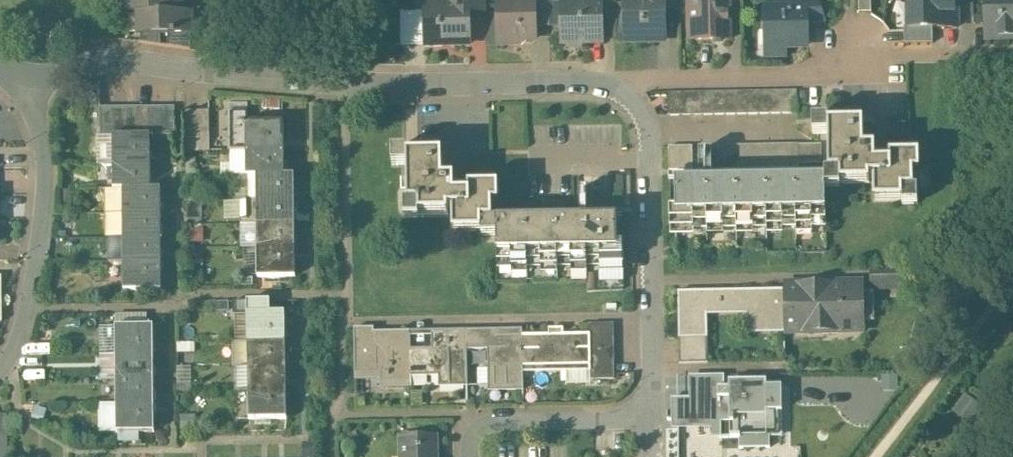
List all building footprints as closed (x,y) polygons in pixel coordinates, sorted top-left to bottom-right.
[(131,14),(141,14),(141,13),(181,13),(181,12),(181,0),(131,0),(131,14)] [(485,0),(461,0),(462,3),(469,3),(469,11),(486,10),(485,0)] [(519,5),(498,6),(498,44),(518,44),(522,40),(536,39),(535,27),(535,0),(519,0),(519,5)] [(535,27),(550,27),(550,0),(535,0),(535,27)] [(656,2),(663,1),(664,10),(677,10),(677,0),(656,0),(656,2)] [(691,1),(692,13),(688,17),(688,18),(692,22),(692,37),(696,41),(730,41),(730,39),(728,39),(727,0),(693,0),(691,1)] [(818,0),(792,0),(793,10),(806,9),(806,24),(827,24),(818,0)] [(874,0),(860,0),(861,11),(874,11),(874,0)] [(909,28),(909,29),(933,28),(958,28),(957,0),(909,0),(909,28)] [(986,39),(1012,38),(1012,0),(986,0),(986,39)] [(656,2),(625,2),(626,42),(664,42),(664,10),(663,1),(656,2)] [(601,2),(580,2),(580,6),(562,6),(562,43),(565,43),(569,47),(578,47),(582,43),(602,42),(601,2)] [(462,3),(425,4),(426,46),(470,45),(469,11),(469,3),(462,3)] [(793,10),(766,10),(766,32),(772,32),(772,47),(807,47),(806,24),(806,9),(793,10)] [(181,12),(181,13),(141,13),(141,14),(141,36),(168,35),(191,35),(191,12),(181,12)] [(933,28),(909,29),(909,28),(904,28),(904,45),(933,44),(933,28)] [(191,51),(191,35),(168,35),(168,48),(191,51)] [(797,91),(667,93),(668,116),(797,114),(797,91)] [(174,107),(100,107),(100,136),(174,135),(174,107)] [(248,111),(229,112),(229,152),(248,152),(248,122),(248,111)] [(198,112),(186,112),(186,136),(198,136),(198,112)] [(211,135),(210,112),(198,112),(198,136),(211,135)] [(284,122),(248,122),(248,152),(284,151),(284,122)] [(864,149),(863,124),(828,124),(829,173),(840,173),(841,184),(870,184),(869,179),(874,179),(874,202),(913,201),(913,173),(919,173),(919,155),(875,156),(875,148),(864,149)] [(211,135),(198,136),(198,152),(212,152),(211,135)] [(150,136),(113,136),(113,165),(150,165),(150,136)] [(796,146),(718,147),(719,170),(796,169),(796,146)] [(692,171),(691,148),(669,148),(669,171),(692,171)] [(284,151),(248,152),(248,177),(258,177),(284,177),(284,151)] [(498,188),(455,189),(455,180),(442,180),(441,157),(407,157),(408,205),(419,205),(419,217),(447,216),(447,211),(452,211),(453,234),(492,233),(491,205),(498,205),(498,188)] [(150,165),(113,165),(113,190),(119,190),(124,190),(151,190),(150,165)] [(284,177),(258,177),(258,201),(295,201),(295,177),(284,177)] [(824,181),(674,183),(675,229),(825,227),(824,181)] [(151,190),(124,190),(124,214),(160,214),(160,189),(151,190)] [(258,201),(241,201),(242,225),(258,225),(295,225),(295,201),(258,201)] [(202,202),(188,202),(188,220),(203,220),(202,202)] [(160,214),(124,214),(124,239),(161,238),(160,214)] [(618,219),(496,222),(498,268),(619,265),(618,219)] [(295,225),(258,225),(258,249),(296,249),(295,225)] [(161,263),(161,238),(124,239),(125,263),(161,263)] [(296,249),(258,249),(258,278),(296,277),(296,249)] [(161,263),(125,263),(125,291),(161,291),(161,263)] [(902,289),(902,276),(874,275),(873,288),(902,289)] [(861,284),(822,285),(822,290),(784,291),(785,328),(802,328),(803,334),(862,333),(862,323),(861,284)] [(785,328),(784,291),(699,292),(699,307),(679,308),(680,352),(708,352),(707,310),(752,310),(752,329),(785,328)] [(270,302),(234,302),(234,315),(247,315),(247,314),(247,313),(270,313),(270,302)] [(270,313),(247,313),(247,314),(247,315),(248,343),(284,342),(284,312),(270,313)] [(153,328),(115,328),(115,357),(153,357),(153,328)] [(410,332),(374,332),(374,328),(354,328),(355,375),(378,374),(378,367),(387,367),(388,379),(388,384),(411,383),(411,377),(410,349),(410,332)] [(522,336),(522,330),(466,331),(466,351),(487,351),(487,371),(494,371),(494,386),(523,386),(523,373),(522,336)] [(466,351),(466,331),(431,331),(431,349),(410,349),(411,377),(448,377),(449,380),(467,380),(466,351)] [(591,372),(590,335),(522,336),(523,373),(591,372)] [(285,367),(284,342),(248,343),(248,368),(285,367)] [(153,357),(115,357),(116,380),(153,380),(153,357)] [(285,367),(248,368),(248,391),(285,390),(285,367)] [(780,388),(725,389),(725,376),(695,376),(695,404),(678,405),(678,423),(720,423),(720,438),(782,437),(780,388)] [(153,380),(116,380),(116,404),(153,404),(153,380)] [(285,419),(285,390),(248,391),(249,419),(285,419)] [(153,404),(116,404),(116,433),(154,433),(153,404)] [(434,435),(402,436),(402,456),(435,456),(434,435)]
